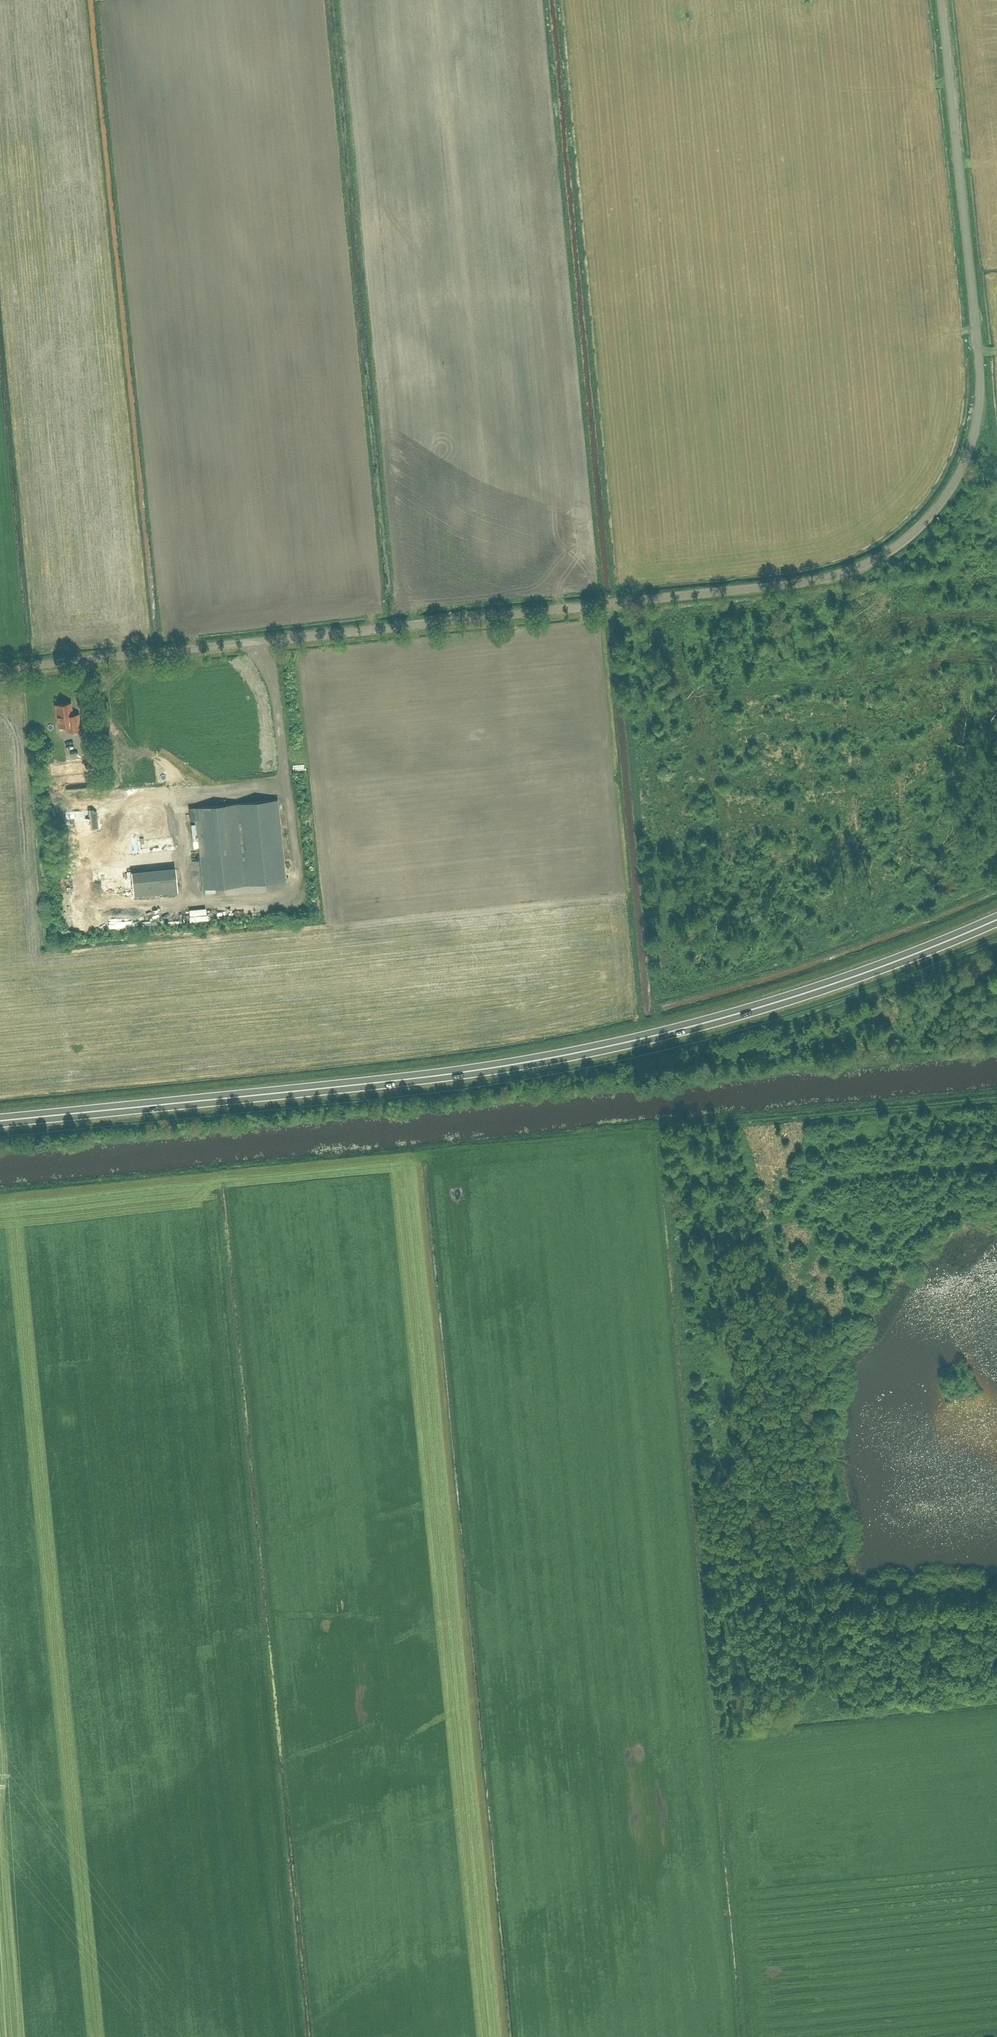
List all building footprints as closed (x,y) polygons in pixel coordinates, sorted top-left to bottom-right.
[(71,702),(54,703),(54,704),(55,704),(58,725),(57,725),(57,726),(65,725),(66,730),(80,728),(78,713),(74,713),(71,711),(70,702),(71,702)] [(51,776),(88,772),(86,758),(50,762),(51,776)] [(110,789),(112,797),(123,795),(121,786),(110,789)] [(284,880),(276,799),(188,807),(189,819),(195,819),(202,888),(284,880)] [(142,840),(143,852),(173,849),(172,837),(142,840)] [(175,869),(131,873),(134,894),(177,891),(175,869)] [(188,907),(188,917),(207,916),(207,907),(188,907)]
